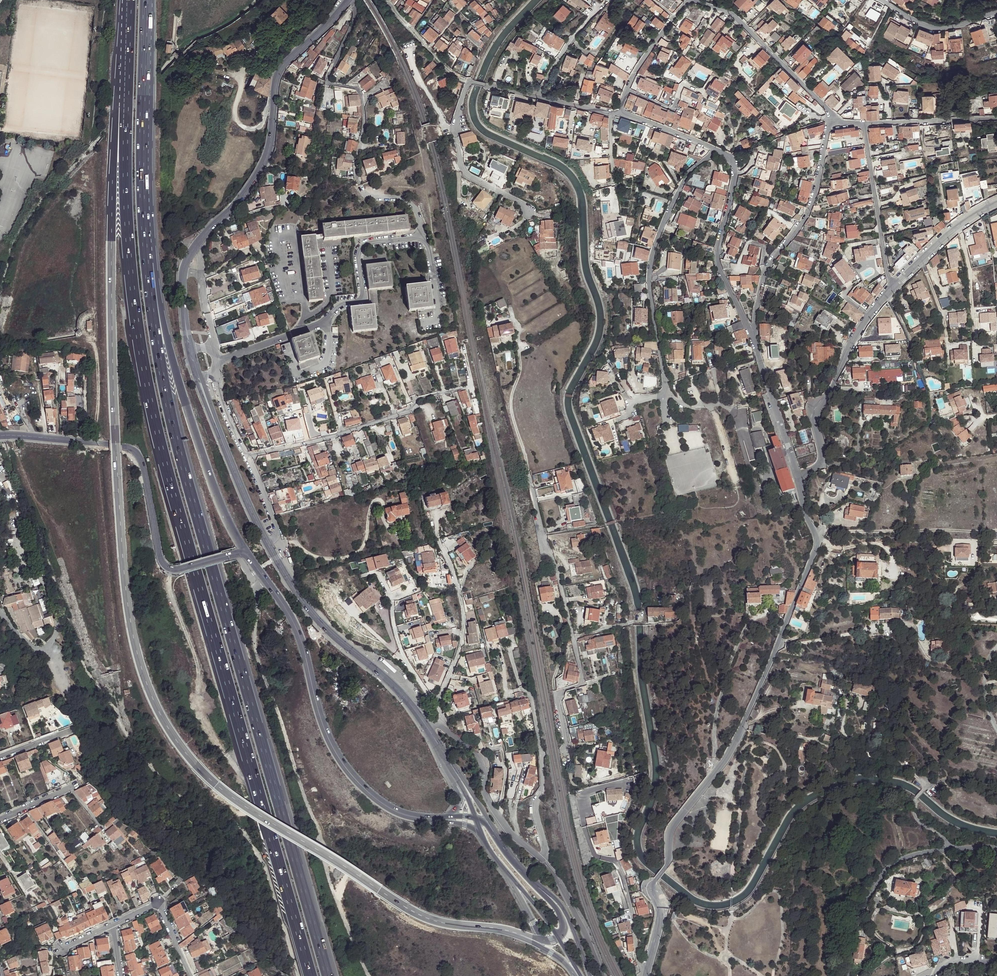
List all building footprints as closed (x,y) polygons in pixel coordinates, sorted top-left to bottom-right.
[(278,3),(277,4),(286,14),(290,11),(286,6),(289,4),(285,0),(284,0),(278,3)] [(425,8),(424,7),(421,5),(419,3),(419,4),(414,0),(409,0),(406,3),(408,4),(411,6),(412,5),(422,12),(425,8)] [(476,9),(480,6),(475,0),(470,3),(476,9)] [(566,2),(575,8),(576,8),(578,5),(582,9),(586,4),(581,0),(569,0),(566,2)] [(643,0),(650,5),(652,7),(649,9),(653,13),(656,9),(666,18),(669,15),(651,0),(644,0),(643,0)] [(659,1),(668,8),(671,6),(672,7),(673,6),(675,7),(677,3),(675,1),(675,0),(660,0),(659,1)] [(735,2),(740,8),(741,7),(744,10),(745,10),(746,11),(754,3),(755,3),(759,8),(763,3),(760,0),(736,0),(735,2)] [(779,0),(773,0),(770,4),(773,7),(776,10),(778,9),(781,12),(784,9),(787,12),(789,10),(779,0)] [(806,0),(802,0),(798,6),(805,12),(811,4),(806,0)] [(879,9),(882,4),(877,0),(874,6),(879,9)] [(489,13),(495,15),(498,13),(495,8),(493,10),(490,4),(489,3),(485,5),(489,13)] [(286,14),(277,4),(268,12),(266,14),(270,18),(276,25),(287,15),(286,14)] [(570,11),(562,5),(554,14),(562,21),(567,15),(570,11)] [(489,14),(484,9),(484,10),(480,6),(476,9),(483,17),(484,16),(485,17),(489,14)] [(409,22),(412,26),(417,20),(421,14),(413,8),(410,14),(413,16),(409,22)] [(450,10),(443,18),(448,23),(455,14),(450,10)] [(600,31),(603,28),(606,30),(603,36),(605,38),(610,31),(614,25),(606,18),(609,14),(606,12),(595,28),(600,31)] [(430,21),(433,24),(440,16),(437,13),(430,21)] [(836,21),(824,13),(823,15),(824,17),(832,22),(834,24),(836,21)] [(645,22),(634,14),(628,23),(637,30),(640,27),(642,28),(645,22)] [(265,15),(253,27),(256,31),(268,19),(265,15)] [(440,16),(433,24),(442,31),(448,23),(443,18),(442,18),(440,16)] [(663,23),(655,17),(652,22),(660,28),(663,23)] [(725,22),(718,17),(711,26),(718,32),(725,22)] [(832,22),(824,17),(819,24),(827,30),(832,22)] [(701,26),(703,28),(707,20),(704,18),(699,25),(701,26)] [(488,28),(485,25),(481,19),(480,19),(480,20),(473,24),(472,25),(477,30),(482,34),(484,32),(489,37),(492,32),(488,28)] [(768,28),(769,30),(771,31),(777,24),(772,19),(768,24),(770,26),(768,28)] [(684,20),(679,28),(687,33),(692,25),(684,20)] [(892,20),(890,23),(899,28),(900,26),(910,32),(911,30),(892,20)] [(761,29),(764,33),(768,28),(770,26),(768,24),(766,22),(759,28),(761,29)] [(836,25),(834,24),(832,22),(827,30),(830,32),(836,25)] [(899,28),(890,23),(882,38),(891,42),(894,37),(904,42),(910,32),(900,26),(899,28)] [(424,35),(430,27),(427,25),(421,32),(424,35)] [(694,26),(693,29),(697,32),(692,38),(695,40),(697,37),(700,33),(699,33),(701,30),(699,29),(694,26)] [(424,35),(423,35),(432,42),(438,34),(430,27),(424,35)] [(473,29),(469,32),(477,40),(479,38),(481,36),(473,29)] [(707,46),(716,34),(709,29),(700,41),(707,46)] [(985,42),(982,34),(980,29),(971,32),(975,45),(985,42)] [(916,39),(930,45),(930,44),(933,35),(919,30),(916,39)] [(559,50),(565,40),(559,36),(553,32),(552,34),(548,31),(543,40),(549,44),(552,46),(559,50)] [(781,37),(775,31),(770,36),(776,41),(781,37)] [(478,46),(479,46),(482,42),(483,42),(479,38),(477,40),(469,32),(468,34),(468,36),(478,46)] [(732,43),(725,37),(719,32),(713,40),(716,42),(712,48),(718,52),(720,49),(722,47),(727,50),(730,47),(732,43)] [(785,39),(781,43),(784,47),(783,48),(786,51),(787,49),(800,37),(796,33),(792,38),(790,35),(787,38),(785,39)] [(939,33),(934,34),(933,35),(930,44),(935,44),(935,49),(932,49),(933,59),(944,58),(943,43),(938,44),(939,33)] [(683,34),(680,38),(681,38),(680,41),(682,42),(680,45),(684,48),(690,38),(683,34)] [(315,50),(313,52),(317,55),(327,43),(331,39),(331,38),(327,35),(315,50)] [(726,35),(725,37),(732,43),(733,41),(734,41),(726,35)] [(450,43),(442,36),(440,39),(448,45),(450,43)] [(538,47),(519,36),(516,41),(515,41),(512,49),(522,54),(525,47),(528,49),(534,53),(538,47)] [(229,43),(194,50),(184,58),(188,63),(196,57),(201,56),(206,54),(209,53),(215,52),(215,55),(217,54),(223,52),(227,49),(231,48),(234,52),(234,53),(238,51),(244,46),(238,38),(229,43)] [(845,43),(854,51),(855,49),(858,45),(849,38),(845,43)] [(448,45),(440,39),(435,45),(443,51),(448,45)] [(623,47),(627,49),(636,54),(639,49),(626,42),(619,39),(616,43),(623,47)] [(459,57),(461,51),(463,48),(461,45),(462,44),(460,41),(458,43),(456,45),(453,43),(448,49),(459,57)] [(733,41),(732,43),(730,47),(736,52),(740,46),(733,41)] [(795,53),(802,60),(811,51),(803,44),(795,53)] [(341,62),(337,70),(345,75),(350,66),(345,64),(352,51),(354,52),(356,48),(351,45),(342,62),(341,62)] [(473,63),(475,64),(477,58),(466,47),(464,53),(462,57),(465,59),(473,63)] [(671,51),(663,47),(658,56),(667,61),(671,51)] [(838,47),(827,57),(832,63),(834,61),(844,70),(853,62),(838,47)] [(762,49),(759,53),(762,56),(766,60),(770,57),(762,49)] [(313,52),(310,56),(308,59),(311,62),(317,55),(313,52)] [(656,55),(652,52),(638,72),(641,74),(643,75),(647,69),(656,55)] [(801,62),(802,60),(795,53),(793,55),(801,62)] [(587,57),(583,54),(579,60),(582,61),(585,62),(585,63),(589,65),(590,66),(592,61),(587,57)] [(589,54),(587,57),(592,61),(592,62),(593,62),(596,59),(589,54)] [(311,63),(304,71),(305,72),(319,56),(317,55),(311,62),(311,63)] [(567,55),(563,66),(569,69),(572,70),(573,69),(577,59),(567,55)] [(328,60),(319,56),(313,72),(321,76),(328,60)] [(684,57),(691,62),(694,65),(694,64),(698,66),(700,63),(696,62),(685,56),(684,57)] [(753,58),(761,66),(763,63),(760,59),(756,56),(753,58)] [(673,67),(682,74),(691,62),(684,57),(680,63),(678,61),(673,67)] [(817,61),(814,57),(810,62),(806,65),(810,68),(817,61)] [(810,62),(806,58),(794,70),(798,73),(806,65),(810,62)] [(307,60),(300,69),(302,70),(304,71),(311,63),(307,60)] [(180,62),(174,67),(177,70),(182,66),(180,62)] [(428,73),(429,72),(436,65),(433,62),(424,69),(427,72),(428,73)] [(886,62),(881,72),(894,79),(900,70),(886,62)] [(629,74),(612,64),(609,69),(605,68),(603,75),(606,76),(608,70),(625,80),(629,74)] [(605,68),(596,65),(594,71),(593,72),(592,75),(596,76),(595,79),(595,80),(603,83),(604,79),(602,78),(603,75),(605,68)] [(811,70),(810,68),(806,65),(798,73),(803,78),(809,72),(811,70)] [(879,72),(879,65),(868,66),(869,81),(880,80),(879,72)] [(184,73),(187,76),(195,68),(193,66),(184,73)] [(670,71),(679,78),(682,74),(673,67),(670,71)] [(782,69),(780,67),(774,74),(775,76),(782,69)] [(651,71),(647,69),(643,75),(648,77),(651,71)] [(789,76),(782,69),(775,76),(779,80),(782,78),(785,81),(789,76)] [(269,86),(271,79),(256,71),(249,86),(269,95),(269,86)] [(841,85),(848,92),(855,84),(856,85),(861,80),(860,78),(861,77),(855,71),(841,85)] [(715,78),(725,84),(730,87),(734,80),(722,74),(720,76),(719,78),(716,77),(715,78)] [(364,91),(366,92),(373,86),(369,81),(372,79),(369,76),(359,84),(364,91)] [(657,85),(641,77),(637,85),(654,93),(657,87),(657,85)] [(773,81),(770,77),(757,90),(761,94),(773,81)] [(305,78),(302,88),(314,92),(317,83),(310,81),(311,80),(305,78)] [(706,90),(717,97),(725,84),(715,78),(712,84),(710,83),(706,90)] [(447,95),(454,92),(452,88),(451,88),(447,79),(439,82),(443,92),(445,91),(447,95)] [(593,81),(585,80),(582,90),(592,92),(593,87),(592,87),(593,81)] [(822,80),(820,83),(827,90),(829,88),(829,87),(822,80)] [(801,86),(800,85),(799,86),(794,81),(790,85),(795,90),(796,91),(800,87),(801,86)] [(820,83),(813,89),(822,98),(830,89),(830,90),(831,89),(832,89),(834,87),(831,84),(829,87),(829,88),(827,90),(820,83)] [(870,86),(870,95),(875,95),(878,94),(878,85),(870,86)] [(704,96),(699,94),(684,87),(682,93),(698,101),(696,108),(701,110),(702,107),(708,110),(711,108),(700,103),(704,96)] [(314,92),(302,88),(299,97),(304,99),(305,98),(311,100),(314,92)] [(389,104),(388,103),(387,100),(390,99),(391,102),(394,108),(399,106),(391,88),(387,90),(383,92),(384,95),(378,98),(380,102),(382,108),(388,106),(388,105),(389,105),(389,104)] [(601,94),(600,98),(610,102),(613,93),(602,88),(600,93),(601,94)] [(342,90),(334,91),(336,101),(343,100),(342,90)] [(664,90),(661,97),(671,101),(672,98),(674,94),(670,93),(664,90)] [(735,93),(740,99),(751,111),(756,115),(759,112),(738,90),(735,93)] [(830,90),(823,97),(825,100),(831,94),(833,92),(830,90)] [(378,103),(380,102),(378,98),(384,95),(383,92),(381,93),(376,95),(375,96),(378,103)] [(908,98),(902,97),(898,97),(898,92),(894,92),(893,101),(907,102),(908,98)] [(625,106),(650,116),(655,104),(630,93),(628,97),(628,98),(628,99),(636,102),(635,103),(627,100),(625,106)] [(498,103),(502,104),(502,106),(501,108),(507,109),(510,98),(493,94),(491,104),(498,105),(498,103)] [(825,100),(832,108),(839,101),(831,94),(825,100)] [(989,96),(989,101),(990,107),(996,106),(996,95),(989,96)] [(353,96),(348,97),(349,107),(358,106),(361,106),(359,96),(353,96)] [(934,111),(933,96),(922,97),(923,112),(934,111)] [(751,111),(740,99),(734,103),(738,107),(739,106),(747,115),(751,111)] [(535,114),(537,105),(517,101),(514,116),(534,120),(535,114)] [(546,116),(550,117),(550,110),(551,105),(549,105),(550,104),(537,101),(537,105),(535,114),(546,116)] [(797,109),(786,101),(779,110),(783,113),(784,112),(791,117),(797,109)] [(820,111),(823,108),(818,103),(815,106),(820,111)] [(858,103),(854,103),(854,108),(858,108),(858,116),(853,116),(853,119),(861,120),(861,118),(866,118),(866,117),(865,105),(863,105),(863,106),(859,106),(858,103)] [(650,116),(664,122),(666,119),(668,112),(665,111),(662,109),(660,109),(661,108),(661,107),(655,104),(650,116)] [(815,106),(813,104),(810,108),(819,115),(825,111),(823,108),(820,111),(815,106)] [(551,110),(550,110),(550,117),(548,128),(552,128),(553,118),(554,119),(554,113),(554,112),(562,114),(563,108),(552,106),(551,110)] [(678,124),(679,124),(689,129),(689,128),(691,124),(694,115),(693,114),(695,110),(687,107),(685,106),(683,111),(681,116),(678,124)] [(739,106),(738,107),(737,108),(745,116),(747,115),(739,106)] [(700,113),(695,110),(693,114),(694,115),(691,124),(694,125),(695,122),(697,119),(700,113)] [(712,118),(708,127),(716,131),(720,125),(721,123),(723,124),(723,120),(726,114),(717,110),(712,118)] [(867,120),(877,119),(876,110),(871,110),(866,110),(867,120)] [(313,123),(315,114),(305,112),(303,121),(313,123)] [(664,122),(677,128),(678,124),(673,122),(676,114),(675,113),(672,112),(672,114),(668,112),(666,119),(664,122)] [(597,114),(594,113),(593,113),(592,114),(590,123),(591,123),(591,125),(592,126),(594,126),(596,126),(597,124),(601,125),(603,117),(601,116),(601,115),(597,114)] [(699,120),(697,124),(703,127),(702,129),(705,131),(708,127),(712,118),(704,114),(704,115),(700,113),(697,119),(699,120)] [(673,122),(678,124),(681,116),(677,114),(676,114),(673,122)] [(778,131),(773,126),(770,124),(769,122),(767,121),(762,115),(759,118),(763,123),(770,130),(774,135),(778,131)] [(631,121),(621,118),(619,125),(613,123),(613,128),(618,129),(627,132),(631,121)] [(356,134),(356,131),(357,119),(353,119),(349,119),(348,119),(348,124),(348,128),(350,128),(350,133),(356,134)] [(766,134),(770,130),(763,123),(759,127),(766,134)] [(824,129),(824,126),(823,124),(807,129),(810,138),(815,137),(814,135),(814,133),(820,131),(822,131),(822,130),(824,129)] [(880,127),(880,126),(870,126),(871,128),(868,128),(871,143),(882,141),(882,138),(881,135),(880,135),(880,132),(880,127)] [(855,129),(854,127),(848,128),(835,130),(835,132),(831,133),(832,136),(833,136),(848,134),(857,133),(859,133),(859,129),(855,129)] [(633,129),(631,136),(639,138),(641,131),(633,129)] [(656,142),(660,133),(651,129),(649,133),(651,134),(650,136),(651,137),(651,136),(653,136),(652,138),(651,140),(656,142)] [(396,136),(396,141),(396,147),(404,147),(403,135),(400,135),(400,131),(394,132),(395,136),(396,136)] [(799,141),(803,139),(801,131),(790,134),(794,146),(793,146),(794,150),(800,148),(799,144),(800,144),(800,143),(799,141)] [(660,133),(656,142),(660,143),(664,145),(666,145),(669,146),(671,143),(673,136),(664,133),(661,132),(660,133)] [(471,133),(460,137),(463,148),(469,146),(468,146),(468,145),(469,145),(469,144),(470,144),(470,146),(477,144),(476,138),(472,134),(471,133)] [(556,133),(555,144),(568,146),(569,139),(563,138),(563,134),(556,133)] [(631,139),(621,136),(619,142),(630,145),(631,139)] [(310,156),(313,139),(302,137),(301,140),(299,140),(296,155),(306,157),(307,156),(310,156)] [(995,149),(994,141),(993,138),(987,139),(988,147),(988,150),(995,149)] [(590,141),(579,139),(578,147),(588,149),(588,151),(592,152),(593,145),(589,144),(590,141)] [(741,141),(744,148),(750,146),(747,139),(741,141)] [(357,148),(358,143),(355,142),(355,143),(348,142),(348,143),(346,151),(346,152),(355,153),(357,148)] [(858,158),(860,158),(865,157),(863,148),(856,150),(858,158)] [(781,158),(783,151),(775,149),(773,157),(769,156),(766,169),(773,171),(774,169),(775,165),(778,166),(780,158),(781,158)] [(398,165),(402,163),(402,162),(398,155),(396,152),(395,151),(393,151),(393,152),(382,155),(384,161),(393,159),(395,164),(397,163),(398,165)] [(671,151),(668,160),(677,163),(675,168),(680,171),(684,162),(685,162),(687,157),(671,151)] [(802,151),(802,155),(799,155),(799,157),(793,158),(794,168),(807,166),(807,164),(810,164),(808,155),(808,151),(802,151)] [(765,155),(758,153),(755,166),(759,167),(760,166),(762,166),(765,155)] [(595,165),(604,164),(606,177),(610,177),(608,158),(594,158),(595,165)] [(859,167),(858,158),(854,159),(848,160),(850,169),(859,167)] [(885,176),(897,174),(894,158),(881,160),(883,170),(884,170),(885,176)] [(340,159),(338,159),(337,170),(348,171),(353,172),(353,168),(354,161),(352,161),(343,160),(343,159),(340,159)] [(374,159),(362,162),(364,170),(365,175),(376,170),(375,167),(374,159)] [(631,168),(632,161),(621,159),(620,163),(619,165),(623,166),(625,167),(625,172),(630,173),(631,168)] [(644,171),(646,163),(638,160),(638,162),(633,161),(632,161),(631,168),(644,171)] [(677,163),(668,160),(667,163),(675,168),(677,163)] [(649,173),(654,182),(661,177),(662,179),(662,180),(665,184),(669,181),(659,166),(655,163),(648,168),(649,169),(648,170),(649,173)] [(675,168),(667,163),(671,169),(680,172),(680,171),(675,168)] [(595,165),(596,178),(606,177),(604,164),(595,165)] [(519,169),(517,173),(519,174),(517,178),(515,182),(521,185),(522,183),(526,185),(530,187),(535,177),(519,169)] [(687,184),(691,185),(692,180),(698,182),(700,174),(694,172),(692,174),(689,179),(687,184)] [(777,179),(778,174),(773,172),(769,184),(772,185),(774,185),(776,185),(776,184),(777,179)] [(486,182),(494,186),(499,178),(490,174),(486,182)] [(721,188),(721,187),(722,183),(727,184),(729,176),(720,174),(717,181),(713,180),(711,185),(717,187),(718,187),(721,188)] [(970,186),(978,184),(977,178),(976,174),(968,176),(970,186)] [(832,180),(833,189),(848,187),(847,178),(832,180)] [(916,188),(927,184),(926,178),(913,183),(915,188),(906,191),(910,201),(911,201),(920,198),(916,188)] [(298,192),(300,180),(288,179),(286,191),(298,192)] [(796,188),(796,190),(796,191),(800,192),(801,189),(803,189),(805,182),(802,181),(803,179),(801,179),(798,188),(796,188)] [(692,180),(691,185),(703,188),(704,183),(698,182),(692,180)] [(763,183),(755,181),(753,188),(759,190),(758,194),(766,196),(769,187),(770,186),(763,184),(763,183)] [(801,189),(800,192),(809,194),(811,194),(813,184),(812,184),(805,182),(803,189),(801,189)] [(705,189),(705,192),(715,194),(717,187),(711,185),(710,185),(708,186),(706,187),(705,189)] [(265,195),(266,200),(267,203),(265,204),(266,208),(277,205),(276,202),(277,201),(274,186),(264,189),(265,195)] [(716,195),(725,197),(727,191),(723,190),(724,188),(721,187),(721,188),(718,187),(716,195)] [(959,197),(958,188),(947,189),(948,198),(947,198),(948,207),(958,205),(957,200),(957,198),(959,197)] [(712,204),(715,194),(705,192),(696,189),(694,196),(712,204)] [(905,204),(911,203),(910,201),(906,191),(903,192),(901,193),(902,197),(901,197),(904,205),(905,204)] [(482,192),(473,204),(483,211),(492,199),(482,192)] [(809,194),(800,192),(798,201),(799,201),(801,202),(806,203),(807,200),(808,197),(809,194)] [(830,196),(832,204),(844,201),(844,200),(848,199),(847,192),(830,196)] [(722,210),(725,197),(716,195),(715,194),(711,209),(715,210),(716,209),(722,210)] [(683,207),(697,214),(702,204),(689,197),(687,202),(686,202),(683,207)] [(763,209),(766,210),(770,201),(766,200),(757,197),(756,199),(754,204),(753,203),(752,206),(757,208),(758,205),(764,206),(763,209)] [(792,216),(795,208),(791,206),(791,205),(789,204),(788,205),(783,203),(781,206),(779,206),(777,210),(779,211),(792,216)] [(645,208),(643,214),(652,217),(655,207),(652,206),(651,210),(645,208)] [(911,219),(916,218),(915,217),(917,216),(918,218),(926,215),(930,214),(929,210),(925,210),(924,206),(909,210),(911,219)] [(741,220),(740,222),(745,225),(751,213),(740,207),(735,217),(738,219),(741,220)] [(499,208),(495,218),(511,226),(515,216),(514,215),(506,212),(499,208)] [(697,218),(678,212),(673,223),(679,225),(678,228),(690,232),(692,229),(693,229),(697,218)] [(652,217),(643,214),(641,221),(650,223),(652,217)] [(838,227),(839,220),(839,215),(838,215),(835,215),(828,214),(828,220),(830,221),(830,226),(835,226),(838,227)] [(341,238),(354,237),(396,232),(400,231),(409,230),(407,216),(335,225),(335,224),(331,225),(322,226),(324,240),(341,238)] [(248,229),(245,229),(247,236),(250,245),(262,240),(255,223),(257,222),(256,218),(246,221),(248,229)] [(511,226),(495,218),(494,219),(501,222),(500,224),(509,228),(511,226)] [(924,219),(926,227),(932,225),(931,218),(924,219)] [(776,233),(778,230),(782,226),(774,219),(763,233),(773,241),(778,235),(776,233)] [(806,222),(804,226),(805,226),(811,227),(817,229),(819,221),(808,219),(806,222)] [(943,229),(946,226),(941,220),(939,222),(934,227),(933,227),(938,233),(940,231),(943,229)] [(542,239),(540,239),(537,239),(538,243),(540,243),(540,244),(533,247),(536,252),(538,251),(540,250),(557,249),(556,238),(554,238),(552,221),(540,222),(541,227),(542,239)] [(619,225),(619,222),(610,224),(612,238),(626,235),(623,224),(619,225)] [(847,239),(857,238),(856,226),(846,227),(847,239)] [(933,226),(920,228),(921,232),(914,234),(916,241),(929,238),(928,234),(934,233),(933,227),(933,226)] [(747,228),(743,227),(742,229),(738,227),(736,231),(744,235),(747,228)] [(648,247),(651,248),(656,233),(657,231),(653,230),(653,232),(652,234),(644,231),(644,232),(640,242),(648,245),(648,247)] [(983,232),(974,234),(977,245),(970,247),(972,256),(988,252),(983,232)] [(239,249),(250,245),(247,236),(245,236),(237,238),(236,235),(231,236),(234,248),(236,247),(237,249),(238,248),(239,249)] [(826,242),(837,243),(837,238),(831,237),(831,236),(827,235),(826,242)] [(312,237),(301,238),(309,302),(323,301),(315,237),(312,237)] [(733,258),(741,241),(733,238),(729,246),(731,246),(730,249),(727,255),(732,257),(733,258)] [(713,254),(714,248),(694,242),(692,248),(694,248),(693,254),(699,256),(701,251),(713,254)] [(790,243),(786,249),(795,253),(798,244),(792,242),(790,243)] [(824,251),(834,255),(839,246),(837,245),(827,243),(824,251)] [(479,255),(489,250),(486,244),(476,249),(479,255)] [(745,257),(743,265),(751,267),(751,266),(754,266),(756,258),(756,255),(758,256),(760,249),(750,246),(748,252),(750,252),(751,253),(749,258),(748,257),(745,257)] [(855,259),(864,258),(874,256),(872,246),(859,249),(859,251),(854,251),(855,259)] [(892,270),(896,274),(899,270),(911,259),(913,257),(917,253),(911,246),(908,249),(907,248),(903,251),(906,254),(894,265),(895,266),(892,270)] [(957,249),(947,251),(950,268),(951,268),(951,272),(955,271),(954,267),(958,266),(956,257),(959,257),(957,249)] [(667,269),(680,270),(681,254),(669,253),(667,269)] [(937,256),(929,260),(932,267),(941,263),(937,256)] [(780,257),(778,262),(784,265),(786,259),(780,257)] [(801,257),(797,268),(803,270),(807,259),(801,257)] [(809,273),(814,259),(808,257),(807,259),(803,270),(809,273)] [(691,258),(686,258),(685,270),(689,270),(688,275),(695,274),(696,269),(695,269),(695,262),(691,262),(691,258)] [(724,261),(720,260),(722,268),(723,270),(727,269),(729,263),(729,262),(724,261)] [(843,261),(831,270),(843,285),(855,277),(843,261)] [(369,291),(376,290),(392,288),(389,264),(365,267),(368,291),(369,291)] [(623,277),(630,276),(638,275),(636,264),(622,266),(623,277)] [(778,264),(776,271),(784,274),(787,268),(778,264)] [(751,266),(751,267),(748,275),(751,275),(754,274),(756,272),(758,267),(754,266),(751,266)] [(243,276),(245,283),(251,281),(250,280),(259,277),(256,268),(240,272),(242,277),(243,276)] [(945,273),(940,275),(942,285),(958,281),(957,280),(956,275),(955,271),(951,272),(945,273)] [(688,275),(685,275),(689,292),(699,293),(699,288),(694,287),(692,281),(697,280),(696,274),(695,274),(688,275)] [(814,278),(806,275),(805,277),(801,275),(797,284),(798,285),(797,287),(786,282),(785,285),(790,288),(793,289),(796,290),(798,291),(802,285),(810,288),(813,283),(817,285),(820,281),(815,279),(814,278)] [(751,285),(751,276),(747,276),(741,276),(741,285),(749,285),(751,285)] [(916,296),(913,297),(916,303),(926,299),(924,293),(926,292),(922,282),(912,286),(914,290),(916,296)] [(406,288),(409,312),(433,308),(429,285),(406,288)] [(877,297),(883,289),(880,286),(878,285),(872,293),(877,297)] [(682,303),(687,303),(686,298),(683,298),(683,296),(677,296),(677,286),(672,286),(672,288),(664,288),(665,303),(682,302),(682,303)] [(767,296),(774,299),(775,299),(777,290),(769,288),(767,296)] [(857,288),(854,292),(865,301),(870,305),(871,305),(872,303),(875,299),(873,297),(871,293),(870,294),(862,288),(860,290),(857,288)] [(248,294),(253,308),(264,304),(262,299),(261,295),(259,290),(248,294)] [(378,306),(376,290),(369,291),(371,307),(374,306),(378,306)] [(806,302),(808,296),(807,296),(800,292),(798,297),(794,295),(790,303),(800,307),(803,302),(805,303),(806,302)] [(854,292),(852,295),(862,304),(865,301),(854,292)] [(250,309),(253,308),(248,294),(245,295),(250,309)] [(640,302),(648,302),(647,294),(640,294),(640,302)] [(766,295),(765,296),(764,299),(765,303),(771,306),(774,299),(767,296),(766,295)] [(499,309),(506,306),(504,298),(496,301),(499,309)] [(720,306),(709,309),(709,313),(712,313),(714,312),(716,321),(727,319),(726,315),(725,310),(724,306),(726,305),(726,301),(719,302),(720,306)] [(790,310),(793,311),(794,309),(786,305),(786,306),(782,304),(780,310),(780,311),(784,312),(784,315),(785,315),(788,316),(790,310)] [(850,304),(848,306),(847,308),(846,309),(845,308),(842,312),(847,315),(850,310),(848,309),(851,305),(850,304)] [(376,330),(374,306),(371,307),(350,309),(353,332),(376,330)] [(647,310),(635,310),(634,324),(635,324),(635,326),(640,326),(640,325),(646,325),(647,310)] [(847,315),(854,320),(857,315),(855,314),(850,310),(847,315)] [(966,311),(949,312),(950,322),(959,321),(959,322),(967,322),(966,311)] [(270,314),(272,320),(274,319),(274,318),(278,316),(277,312),(270,314)] [(673,326),(675,326),(678,326),(678,324),(684,323),(683,312),(671,312),(671,313),(667,313),(668,321),(672,320),(672,324),(672,325),(673,326)] [(819,315),(815,322),(822,325),(821,326),(826,329),(829,325),(830,326),(833,320),(826,316),(827,315),(823,312),(820,316),(819,315)] [(265,314),(257,317),(261,328),(269,325),(265,314)] [(248,320),(247,315),(237,319),(239,326),(237,326),(239,330),(235,332),(237,339),(249,336),(248,329),(245,321),(248,320)] [(891,329),(891,319),(878,319),(878,322),(877,322),(877,325),(878,325),(878,331),(882,331),(882,330),(891,329)] [(735,333),(743,330),(744,330),(742,325),(737,327),(737,324),(732,326),(735,333)] [(761,329),(760,329),(760,330),(760,336),(760,337),(761,337),(766,336),(768,336),(768,335),(768,329),(770,329),(771,329),(771,324),(761,325),(761,329)] [(500,338),(513,335),(511,325),(504,326),(504,325),(491,327),(491,328),(494,338),(489,339),(490,345),(501,343),(500,338)] [(894,329),(897,337),(903,334),(900,327),(894,329)] [(746,339),(743,330),(735,333),(734,333),(737,340),(737,342),(746,339)] [(311,334),(291,341),(291,342),(280,345),(284,357),(295,354),(298,364),(319,357),(311,334)] [(924,346),(925,357),(931,357),(931,358),(941,356),(941,349),(940,341),(945,341),(944,338),(939,339),(926,341),(926,346),(924,346)] [(448,355),(458,353),(455,339),(445,341),(448,355)] [(693,339),(691,340),(693,364),(693,365),(703,364),(702,361),(694,362),(693,343),(693,339)] [(637,349),(635,361),(640,362),(641,358),(650,359),(652,351),(657,351),(655,341),(645,342),(644,350),(637,349)] [(715,341),(715,351),(719,351),(719,352),(726,352),(726,342),(722,342),(722,345),(719,345),(719,341),(715,341)] [(694,362),(702,361),(702,354),(702,347),(704,347),(703,343),(703,342),(693,343),(694,362)] [(671,353),(671,361),(683,360),(682,343),(670,344),(671,353)] [(810,353),(811,363),(819,362),(825,362),(825,361),(824,348),(822,348),(822,344),(820,344),(806,344),(807,353),(810,353)] [(623,345),(612,347),(614,358),(628,356),(628,348),(623,349),(623,345)] [(899,345),(884,346),(885,357),(900,356),(899,345)] [(961,351),(951,351),(951,361),(955,361),(965,360),(969,360),(968,346),(960,346),(961,351)] [(860,358),(863,358),(872,357),(872,347),(859,347),(860,358)] [(434,363),(443,360),(439,348),(430,351),(434,363)] [(983,355),(980,355),(981,362),(994,361),(994,355),(992,355),(991,349),(983,349),(983,355)] [(412,366),(414,372),(425,368),(419,351),(408,355),(411,364),(413,364),(413,366),(412,366)] [(41,364),(56,363),(54,352),(39,354),(41,364)] [(27,358),(28,358),(29,354),(20,353),(19,357),(16,357),(14,371),(25,372),(27,358)] [(83,362),(86,362),(86,354),(82,354),(82,355),(66,354),(66,365),(82,366),(82,361),(83,362)] [(389,380),(395,377),(390,365),(381,369),(386,381),(389,380)] [(356,371),(357,376),(369,373),(367,367),(356,371)] [(747,368),(742,370),(740,371),(748,394),(757,392),(749,368),(747,368)] [(853,369),(853,380),(859,379),(865,379),(866,379),(865,370),(870,370),(870,369),(853,369)] [(868,371),(869,379),(872,378),(883,378),(884,382),(890,382),(890,379),(891,379),(890,377),(902,377),(901,369),(868,371)] [(607,374),(597,373),(596,384),(607,384),(607,374)] [(48,375),(41,375),(42,379),(43,391),(49,390),(54,390),(53,389),(53,388),(50,388),(48,377),(48,375)] [(375,389),(373,381),(371,377),(371,376),(360,379),(361,383),(363,389),(364,392),(375,389)] [(343,391),(350,389),(348,377),(334,380),(335,384),(330,385),(332,394),(337,393),(337,391),(343,389),(343,391)] [(318,392),(317,389),(311,391),(310,389),(307,390),(308,392),(307,392),(311,405),(315,404),(314,401),(325,397),(323,391),(318,392)] [(43,392),(45,401),(46,402),(46,405),(51,405),(50,401),(53,400),(53,396),(52,391),(43,392)] [(465,391),(460,393),(459,393),(462,404),(465,404),(469,402),(465,391)] [(961,413),(962,412),(966,410),(964,406),(962,400),(960,396),(961,395),(959,391),(947,396),(951,406),(955,403),(958,409),(959,408),(961,413)] [(798,397),(797,394),(788,397),(788,398),(791,406),(800,403),(798,397)] [(276,408),(286,404),(284,400),(286,399),(285,395),(273,399),(276,408)] [(898,419),(899,415),(900,405),(892,405),(892,400),(865,398),(864,415),(894,415),(894,420),(893,423),(898,424),(898,419)] [(614,399),(601,403),(603,410),(600,411),(602,419),(619,413),(614,399)] [(238,413),(242,411),(238,400),(237,400),(235,401),(233,402),(235,405),(236,408),(238,412),(238,413)] [(456,400),(454,401),(459,415),(462,414),(456,400)] [(459,415),(454,401),(447,404),(452,418),(459,415)] [(8,426),(6,420),(2,412),(0,409),(2,408),(0,405),(0,422),(4,427),(8,426)] [(259,405),(254,408),(255,410),(257,415),(258,417),(263,415),(259,405)] [(54,423),(54,418),(53,413),(53,409),(46,410),(48,424),(54,423)] [(357,409),(350,411),(351,414),(352,414),(353,418),(344,420),(346,426),(361,422),(360,416),(359,417),(358,412),(357,409)] [(761,410),(752,413),(755,422),(764,420),(761,410)] [(242,411),(238,413),(239,416),(242,423),(243,423),(247,422),(242,411)] [(413,428),(417,426),(413,414),(408,415),(411,422),(411,423),(413,428)] [(398,424),(400,427),(403,436),(411,433),(409,424),(410,424),(409,420),(407,420),(406,417),(397,421),(398,424)] [(950,425),(952,429),(959,424),(958,423),(959,422),(958,418),(955,419),(954,418),(949,420),(952,425),(950,425)] [(441,428),(443,427),(441,421),(432,423),(434,431),(432,432),(436,442),(444,440),(442,431),(441,428)] [(253,425),(260,440),(260,441),(267,438),(265,435),(266,435),(259,422),(260,422),(256,424),(253,425)] [(327,431),(326,423),(318,425),(320,432),(327,431)] [(636,425),(627,428),(631,442),(640,439),(638,431),(641,430),(639,423),(635,424),(636,425)] [(609,424),(592,430),(595,437),(604,434),(606,442),(614,440),(609,424)] [(959,424),(952,429),(951,429),(957,437),(958,436),(963,444),(971,438),(967,433),(965,430),(964,431),(959,424)] [(270,435),(271,438),(281,435),(280,432),(278,426),(268,429),(270,435)] [(250,428),(246,430),(252,445),(256,443),(250,428)] [(763,447),(765,446),(761,431),(751,434),(754,450),(763,447)] [(283,436),(286,444),(294,442),(292,434),(283,436)] [(604,434),(595,437),(595,439),(602,437),(605,443),(606,442),(604,434)] [(354,445),(351,435),(342,439),(345,448),(354,445)] [(781,494),(795,490),(788,472),(777,437),(771,439),(772,443),(775,449),(767,452),(781,494)] [(266,447),(266,449),(270,448),(267,438),(260,441),(260,440),(257,442),(259,448),(266,447)] [(273,441),(275,447),(282,445),(279,439),(273,441)] [(370,444),(368,439),(364,440),(369,456),(370,458),(374,456),(372,451),(370,444)] [(775,449),(772,443),(765,446),(763,447),(765,453),(767,452),(775,449)] [(315,456),(320,454),(317,445),(311,447),(312,449),(315,456)] [(798,448),(801,457),(810,454),(807,445),(803,446),(798,448)] [(315,458),(315,456),(312,449),(311,447),(307,448),(319,478),(323,477),(320,469),(319,467),(315,458)] [(452,451),(455,460),(460,458),(457,449),(452,451)] [(473,454),(465,456),(466,461),(472,460),(473,460),(479,459),(477,452),(473,454)] [(324,453),(320,454),(315,456),(315,458),(319,467),(324,465),(328,464),(324,453)] [(379,468),(388,465),(385,456),(376,460),(379,468)] [(366,472),(379,468),(376,460),(375,458),(372,459),(362,462),(365,469),(366,472)] [(460,467),(464,466),(462,458),(460,458),(455,460),(453,461),(455,468),(460,467)] [(328,475),(324,465),(319,467),(320,469),(323,477),(328,475)] [(437,473),(447,470),(446,465),(431,469),(433,474),(437,473)] [(911,465),(901,466),(900,466),(901,476),(912,475),(911,465)] [(447,470),(437,473),(438,475),(444,474),(444,478),(462,473),(460,467),(455,468),(447,470)] [(559,483),(571,480),(569,472),(566,472),(562,473),(557,475),(557,477),(559,483)] [(345,475),(349,488),(358,486),(354,473),(345,475)] [(841,474),(840,474),(839,476),(833,475),(832,484),(836,485),(836,486),(845,488),(847,489),(848,480),(853,481),(854,477),(841,474)] [(330,489),(338,486),(334,475),(330,477),(326,478),(330,489)] [(268,481),(269,486),(270,488),(278,485),(276,478),(268,481)] [(587,492),(580,478),(572,480),(577,494),(583,493),(587,492)] [(556,484),(554,485),(555,491),(561,490),(562,491),(562,493),(567,491),(567,490),(574,488),(571,480),(559,483),(556,484)] [(341,491),(339,485),(338,486),(330,489),(332,494),(341,491)] [(421,497),(425,495),(423,486),(416,488),(418,497),(421,497)] [(290,499),(291,502),(296,500),(293,487),(287,488),(289,496),(290,499)] [(280,490),(279,490),(281,496),(282,495),(283,497),(285,496),(286,500),(290,499),(289,496),(287,488),(280,490)] [(279,490),(275,492),(276,497),(279,505),(280,504),(280,505),(286,504),(285,503),(285,500),(286,500),(285,496),(283,497),(282,495),(281,496),(279,490)] [(443,491),(425,495),(421,497),(422,501),(425,500),(425,499),(430,498),(430,496),(435,495),(435,497),(439,496),(447,494),(446,491),(444,492),(443,491)] [(596,521),(587,492),(583,493),(587,518),(590,518),(591,522),(596,521)] [(400,498),(403,506),(407,505),(408,505),(405,493),(399,494),(400,498)] [(449,505),(447,494),(439,496),(442,505),(442,506),(449,505)] [(425,499),(425,500),(428,509),(442,505),(439,496),(435,497),(430,498),(425,499)] [(282,513),(281,507),(279,508),(279,505),(276,497),(273,498),(275,505),(273,506),(274,509),(273,509),(276,515),(282,513)] [(407,505),(403,506),(386,510),(389,521),(391,522),(394,521),(395,520),(395,519),(394,518),(398,517),(409,514),(407,505)] [(865,507),(851,505),(850,508),(850,509),(846,509),(845,519),(856,521),(857,517),(863,519),(863,517),(868,518),(869,512),(864,511),(865,507)] [(575,507),(569,508),(571,521),(582,519),(580,506),(575,507)] [(805,525),(798,528),(802,539),(809,536),(805,525)] [(576,537),(571,538),(573,547),(580,546),(579,542),(591,540),(593,540),(592,533),(578,535),(578,538),(576,538),(576,537)] [(468,565),(476,560),(470,551),(471,550),(463,539),(457,542),(461,548),(456,552),(459,556),(462,554),(463,556),(462,556),(465,560),(468,565)] [(731,551),(730,540),(721,540),(722,551),(731,551)] [(435,569),(431,544),(405,551),(406,557),(416,555),(417,561),(422,560),(424,571),(435,569)] [(971,544),(957,544),(957,548),(956,548),(956,558),(964,558),(963,561),(969,561),(969,554),(969,551),(971,551),(971,544)] [(377,570),(389,567),(388,563),(386,555),(373,558),(377,570)] [(857,563),(857,564),(856,578),(856,579),(877,579),(878,565),(877,565),(877,561),(878,556),(857,555),(857,563)] [(369,572),(377,570),(373,558),(366,559),(367,562),(367,564),(369,572)] [(403,558),(395,559),(402,565),(405,568),(409,566),(406,561),(403,558)] [(579,559),(569,561),(569,565),(575,564),(577,576),(592,573),(590,561),(579,563),(579,559)] [(424,571),(422,560),(417,561),(416,561),(417,572),(424,571)] [(604,567),(608,579),(612,577),(608,566),(604,567)] [(771,570),(771,575),(774,574),(783,572),(781,567),(771,570)] [(404,583),(397,569),(386,574),(393,588),(404,583)] [(816,572),(811,569),(808,578),(813,580),(816,572)] [(558,579),(556,572),(550,575),(551,581),(554,580),(558,579)] [(808,578),(793,613),(796,614),(797,610),(803,613),(805,608),(806,608),(811,597),(809,596),(811,591),(813,592),(817,582),(813,580),(808,578)] [(543,604),(554,601),(552,593),(554,593),(553,587),(550,588),(548,581),(541,583),(543,589),(540,590),(543,604)] [(599,597),(604,596),(602,584),(595,586),(594,584),(593,584),(591,584),(591,586),(590,587),(591,592),(592,596),(598,595),(599,597)] [(780,589),(779,587),(776,587),(776,586),(761,587),(759,589),(759,590),(759,594),(760,594),(761,595),(774,594),(776,594),(780,594),(780,589)] [(354,600),(360,608),(363,606),(366,609),(374,603),(375,604),(379,600),(372,592),(368,588),(354,600)] [(8,597),(21,594),(23,602),(25,601),(27,605),(32,604),(31,601),(35,600),(31,591),(7,593),(8,597)] [(791,604),(795,593),(787,592),(786,605),(789,606),(790,605),(791,604)] [(23,602),(21,594),(8,597),(8,598),(6,598),(5,607),(10,605),(18,627),(19,627),(25,632),(32,629),(30,623),(32,623),(28,609),(27,605),(25,601),(23,602)] [(759,594),(748,595),(748,604),(761,604),(761,595),(760,594),(759,594)] [(488,599),(487,595),(477,598),(475,599),(473,601),(474,604),(480,601),(488,599)] [(435,622),(444,620),(440,603),(443,602),(440,598),(428,601),(431,615),(433,614),(435,622)] [(363,606),(360,608),(364,613),(375,604),(374,603),(366,609),(363,606)] [(407,606),(406,606),(406,610),(408,616),(410,616),(417,614),(415,604),(414,604),(407,606)] [(663,618),(664,623),(671,622),(670,618),(678,618),(677,607),(674,607),(673,604),(670,605),(670,607),(648,608),(648,617),(661,617),(661,615),(666,615),(666,618),(663,618)] [(28,609),(32,623),(44,618),(39,605),(28,609)] [(898,608),(890,609),(883,609),(883,608),(880,608),(881,609),(879,609),(879,608),(878,607),(870,608),(871,620),(884,619),(884,622),(888,622),(888,619),(899,619),(898,608)] [(586,609),(584,621),(598,622),(599,610),(586,609)] [(42,619),(45,627),(52,625),(49,617),(42,619)] [(466,646),(476,645),(473,623),(467,624),(467,629),(466,629),(467,637),(465,637),(466,646)] [(499,639),(508,637),(506,630),(505,625),(500,626),(498,627),(497,625),(495,626),(499,639)] [(420,626),(409,630),(410,633),(412,633),(413,632),(415,639),(424,636),(420,626)] [(498,639),(499,639),(495,626),(493,627),(493,628),(491,629),(485,630),(488,643),(493,642),(493,641),(498,639)] [(508,637),(516,635),(513,627),(510,629),(506,630),(508,637)] [(434,653),(428,635),(426,635),(425,637),(427,643),(425,644),(428,655),(434,653)] [(439,638),(435,639),(437,647),(451,644),(449,635),(439,637),(439,638)] [(579,641),(577,643),(583,640),(584,642),(589,641),(590,646),(587,646),(588,652),(598,649),(595,639),(595,640),(594,635),(583,638),(581,639),(580,640),(579,641)] [(613,635),(603,638),(606,647),(615,645),(613,635)] [(595,639),(598,649),(606,647),(603,638),(595,639)] [(932,654),(943,653),(943,641),(931,642),(932,654)] [(424,648),(413,651),(414,655),(417,654),(419,661),(427,658),(424,648)] [(466,656),(469,666),(477,664),(477,666),(478,666),(486,664),(482,652),(466,656)] [(445,662),(436,658),(428,677),(439,681),(445,667),(443,666),(445,662)] [(575,682),(578,682),(580,674),(578,668),(569,667),(569,671),(566,670),(565,675),(568,676),(567,680),(575,682)] [(568,676),(565,675),(564,681),(567,682),(575,683),(575,682),(567,680),(568,676)] [(855,681),(854,683),(871,688),(870,690),(874,691),(875,687),(855,681)] [(871,688),(854,683),(852,693),(868,698),(870,690),(871,688)] [(492,684),(480,688),(482,696),(494,692),(492,684)] [(448,686),(445,697),(453,700),(454,705),(456,704),(458,709),(465,707),(469,706),(467,698),(466,694),(456,697),(455,696),(454,696),(453,696),(453,687),(448,686)] [(833,697),(833,692),(830,689),(825,689),(824,693),(827,694),(827,696),(833,697)] [(806,704),(812,705),(814,694),(814,692),(808,691),(806,704)] [(831,708),(833,697),(827,696),(827,694),(824,693),(824,694),(824,696),(823,695),(822,701),(821,706),(831,708)] [(822,701),(823,695),(822,695),(814,694),(812,705),(821,706),(822,701)] [(519,702),(521,711),(523,710),(529,708),(528,702),(526,703),(525,700),(522,701),(519,702)] [(575,700),(566,702),(571,716),(579,714),(575,700)] [(505,705),(497,708),(498,715),(499,718),(502,717),(512,714),(510,704),(509,701),(504,703),(505,705)] [(519,702),(510,704),(512,714),(521,711),(519,702)] [(28,718),(29,718),(39,714),(40,714),(36,704),(25,709),(28,718)] [(830,709),(831,708),(821,706),(821,714),(826,715),(827,709),(830,709)] [(479,710),(480,713),(482,720),(493,717),(492,716),(490,707),(479,710)] [(752,709),(750,716),(754,719),(758,713),(752,709)] [(67,722),(60,710),(54,714),(61,725),(67,722)] [(0,716),(0,726),(1,728),(4,727),(12,724),(13,724),(10,718),(9,713),(0,716)] [(16,716),(10,718),(13,724),(12,724),(13,727),(19,725),(16,716)] [(480,738),(481,738),(480,735),(478,726),(477,723),(475,721),(475,719),(474,716),(465,718),(468,730),(473,728),(475,735),(480,738)] [(590,723),(580,726),(581,730),(577,730),(577,727),(570,729),(572,733),(578,732),(579,740),(586,738),(586,742),(595,740),(593,731),(585,732),(584,729),(591,727),(590,723)] [(60,744),(59,740),(49,744),(50,748),(51,750),(54,757),(59,755),(58,752),(63,750),(62,749),(61,747),(60,744)] [(32,750),(14,757),(20,772),(32,768),(27,756),(34,754),(32,750)] [(73,763),(69,751),(63,753),(64,753),(59,755),(62,762),(66,766),(73,763)] [(608,752),(606,752),(599,751),(596,767),(610,769),(612,757),(612,756),(607,755),(608,752)] [(516,763),(522,762),(521,755),(520,752),(513,752),(516,763)] [(521,755),(522,762),(531,762),(530,754),(521,755)] [(47,761),(39,764),(45,782),(62,775),(61,772),(47,761)] [(503,770),(495,769),(494,778),(493,790),(500,790),(502,790),(503,770)] [(536,782),(537,777),(534,776),(535,774),(536,772),(528,770),(524,785),(532,787),(534,782),(536,782)] [(493,790),(494,778),(491,778),(490,792),(500,793),(500,790),(493,790)] [(97,792),(89,785),(85,787),(91,794),(97,792)] [(85,787),(83,788),(75,791),(81,799),(91,794),(85,787)] [(623,789),(607,790),(608,802),(608,803),(608,804),(609,805),(610,805),(611,806),(612,806),(613,806),(614,806),(615,806),(616,805),(617,804),(618,803),(618,802),(618,801),(618,800),(623,800),(623,789)] [(99,795),(97,792),(91,794),(81,799),(83,802),(99,795)] [(60,811),(61,812),(65,810),(63,806),(58,799),(52,801),(57,807),(60,811)] [(87,806),(89,809),(96,804),(98,803),(96,801),(94,802),(93,801),(87,806)] [(56,813),(60,811),(57,807),(54,808),(51,802),(41,806),(44,813),(47,819),(51,817),(52,817),(52,816),(57,814),(56,813)] [(96,804),(89,809),(95,817),(102,812),(96,804)] [(43,817),(41,815),(37,809),(29,812),(33,819),(36,821),(43,817)] [(605,813),(603,813),(604,818),(608,830),(611,841),(617,840),(618,814),(606,817),(605,813)] [(28,818),(22,822),(27,829),(29,832),(31,834),(31,835),(37,831),(28,818)] [(8,830),(15,841),(19,838),(22,836),(25,834),(18,823),(8,830)] [(107,831),(105,833),(112,841),(120,835),(113,827),(107,831)] [(599,844),(611,841),(608,830),(596,833),(599,844)] [(57,837),(58,837),(54,832),(48,836),(51,841),(51,842),(53,845),(55,843),(66,858),(64,860),(68,865),(71,863),(72,862),(74,861),(70,855),(57,837)] [(1,851),(3,850),(9,846),(1,833),(0,834),(0,850),(1,851)] [(91,839),(88,841),(90,844),(94,849),(102,842),(96,834),(96,835),(93,837),(92,838),(91,839)] [(102,842),(94,849),(95,851),(99,848),(101,847),(105,844),(99,835),(98,834),(96,834),(102,842)] [(124,840),(120,835),(112,841),(116,846),(124,840)] [(70,843),(76,849),(81,844),(75,838),(70,843)] [(113,850),(117,847),(116,846),(112,841),(108,845),(110,847),(113,850)] [(624,857),(621,848),(617,848),(617,851),(615,852),(618,859),(624,857)] [(931,864),(925,855),(920,856),(925,864),(927,867),(931,864)] [(158,877),(167,872),(160,859),(151,865),(158,877)] [(148,869),(145,863),(132,869),(131,867),(127,868),(131,876),(132,879),(137,877),(138,880),(146,877),(151,874),(148,869)] [(131,876),(127,868),(119,872),(124,883),(132,879),(131,876)] [(170,876),(167,872),(158,877),(156,878),(159,883),(165,879),(170,876)] [(31,888),(34,885),(26,873),(18,878),(26,891),(27,890),(31,888)] [(611,873),(601,876),(604,884),(608,894),(613,893),(616,891),(617,891),(611,873)] [(179,877),(178,878),(174,883),(177,886),(183,880),(179,877)] [(192,882),(197,889),(200,888),(197,883),(194,877),(190,879),(192,882)] [(14,892),(12,886),(11,885),(11,886),(11,885),(10,885),(7,878),(0,881),(0,888),(4,897),(14,892)] [(112,880),(111,880),(113,883),(114,885),(115,887),(119,897),(121,900),(126,898),(118,879),(113,882),(112,880)] [(121,900),(122,902),(128,899),(124,889),(119,879),(118,879),(126,898),(121,900)] [(84,889),(92,885),(89,880),(87,882),(80,886),(82,890),(84,889)] [(104,885),(101,880),(98,882),(94,884),(93,884),(95,889),(104,885)] [(113,883),(111,880),(106,882),(114,897),(117,896),(119,901),(121,900),(119,897),(115,887),(114,885),(113,883)] [(914,896),(915,889),(916,885),(896,881),(894,893),(914,897),(914,896)] [(197,892),(198,892),(197,889),(192,882),(187,885),(193,895),(197,892)] [(92,885),(84,889),(86,893),(95,889),(93,884),(92,885)] [(104,887),(104,885),(95,889),(97,894),(105,890),(104,887)] [(146,886),(137,890),(139,893),(143,902),(147,900),(147,898),(148,896),(150,894),(146,886)] [(68,899),(67,896),(59,900),(61,904),(62,906),(64,905),(63,903),(64,902),(64,901),(68,899)] [(637,906),(640,915),(649,912),(647,904),(645,905),(644,900),(639,901),(640,902),(637,903),(636,903),(637,906)] [(954,911),(966,908),(965,901),(952,904),(954,911)] [(9,902),(0,906),(0,907),(1,909),(4,915),(7,914),(14,911),(9,902)] [(43,908),(46,906),(45,902),(40,905),(32,909),(34,912),(42,908),(43,908)] [(185,914),(187,912),(182,902),(179,904),(185,914)] [(175,919),(185,914),(179,904),(173,908),(170,909),(175,919)] [(95,911),(100,922),(108,918),(103,907),(95,911)] [(86,915),(91,926),(100,922),(95,911),(90,913),(86,915)] [(979,914),(962,912),(960,932),(978,933),(979,914)] [(189,924),(185,914),(175,919),(180,930),(189,924)] [(996,930),(996,915),(990,914),(987,938),(996,939),(996,930)] [(80,918),(78,920),(83,929),(91,926),(86,915),(80,918)] [(150,929),(159,924),(155,915),(146,919),(150,929)] [(229,925),(224,919),(220,922),(230,934),(234,932),(231,928),(229,930),(227,926),(229,925)] [(70,923),(74,934),(83,929),(78,920),(70,923)] [(648,924),(653,922),(654,920),(650,920),(643,921),(645,929),(648,928),(648,924)] [(194,921),(192,922),(189,924),(193,931),(198,928),(194,921)] [(631,921),(619,923),(621,932),(629,931),(630,932),(633,931),(633,930),(632,923),(631,921)] [(940,951),(941,954),(947,951),(946,949),(949,948),(944,935),(948,934),(945,926),(946,925),(945,921),(936,924),(938,930),(933,931),(936,939),(929,941),(933,954),(940,951)] [(58,929),(60,932),(62,937),(65,936),(66,937),(74,934),(70,923),(69,922),(64,924),(64,926),(63,927),(59,929),(58,929)] [(36,930),(41,942),(53,937),(50,931),(49,929),(47,924),(36,930)] [(161,929),(159,924),(150,929),(153,933),(161,929)] [(193,931),(189,924),(180,930),(185,938),(194,932),(193,931)] [(1,931),(0,931),(0,943),(10,938),(7,932),(5,929),(1,931)] [(121,932),(124,942),(134,940),(133,937),(132,933),(131,930),(131,929),(121,932)] [(183,942),(179,945),(181,949),(182,948),(194,939),(192,937),(191,935),(183,942)] [(866,939),(858,937),(857,941),(856,945),(864,947),(865,940),(866,939)] [(188,946),(189,948),(201,943),(199,938),(194,940),(195,941),(191,943),(191,945),(188,946)] [(96,940),(96,942),(97,945),(98,952),(99,951),(100,954),(109,953),(109,950),(107,939),(96,940)] [(124,942),(125,948),(126,952),(126,953),(132,952),(136,949),(135,946),(135,945),(134,942),(134,940),(124,942)] [(211,950),(207,940),(201,943),(206,952),(211,950)] [(153,954),(154,955),(163,951),(159,942),(149,946),(153,954)] [(206,952),(201,943),(189,948),(188,949),(193,958),(206,952)] [(864,947),(856,945),(854,959),(855,960),(861,961),(862,960),(864,947)] [(88,947),(78,949),(78,950),(79,956),(80,959),(82,959),(90,957),(88,947)] [(249,966),(255,964),(249,950),(243,953),(249,966)] [(47,965),(49,964),(46,951),(38,952),(41,966),(47,965)] [(154,955),(154,957),(159,966),(168,962),(168,961),(163,951),(154,955)] [(924,952),(904,958),(908,970),(928,964),(924,952)] [(137,964),(137,962),(136,959),(134,955),(133,953),(126,956),(129,967),(137,964)] [(241,955),(226,961),(232,973),(246,967),(241,955)] [(78,966),(81,966),(80,959),(79,956),(73,957),(69,957),(71,970),(75,970),(75,967),(78,966)] [(7,960),(11,969),(19,965),(15,957),(7,960)] [(199,972),(204,969),(200,960),(195,962),(199,972)] [(137,964),(129,967),(132,975),(138,975),(141,975),(137,964)] [(174,974),(177,973),(172,964),(168,966),(168,968),(170,967),(172,969),(172,970),(174,974)] [(111,966),(101,967),(102,975),(113,975),(112,971),(111,966)] [(162,975),(171,975),(172,975),(168,968),(168,966),(159,970),(162,975)]
